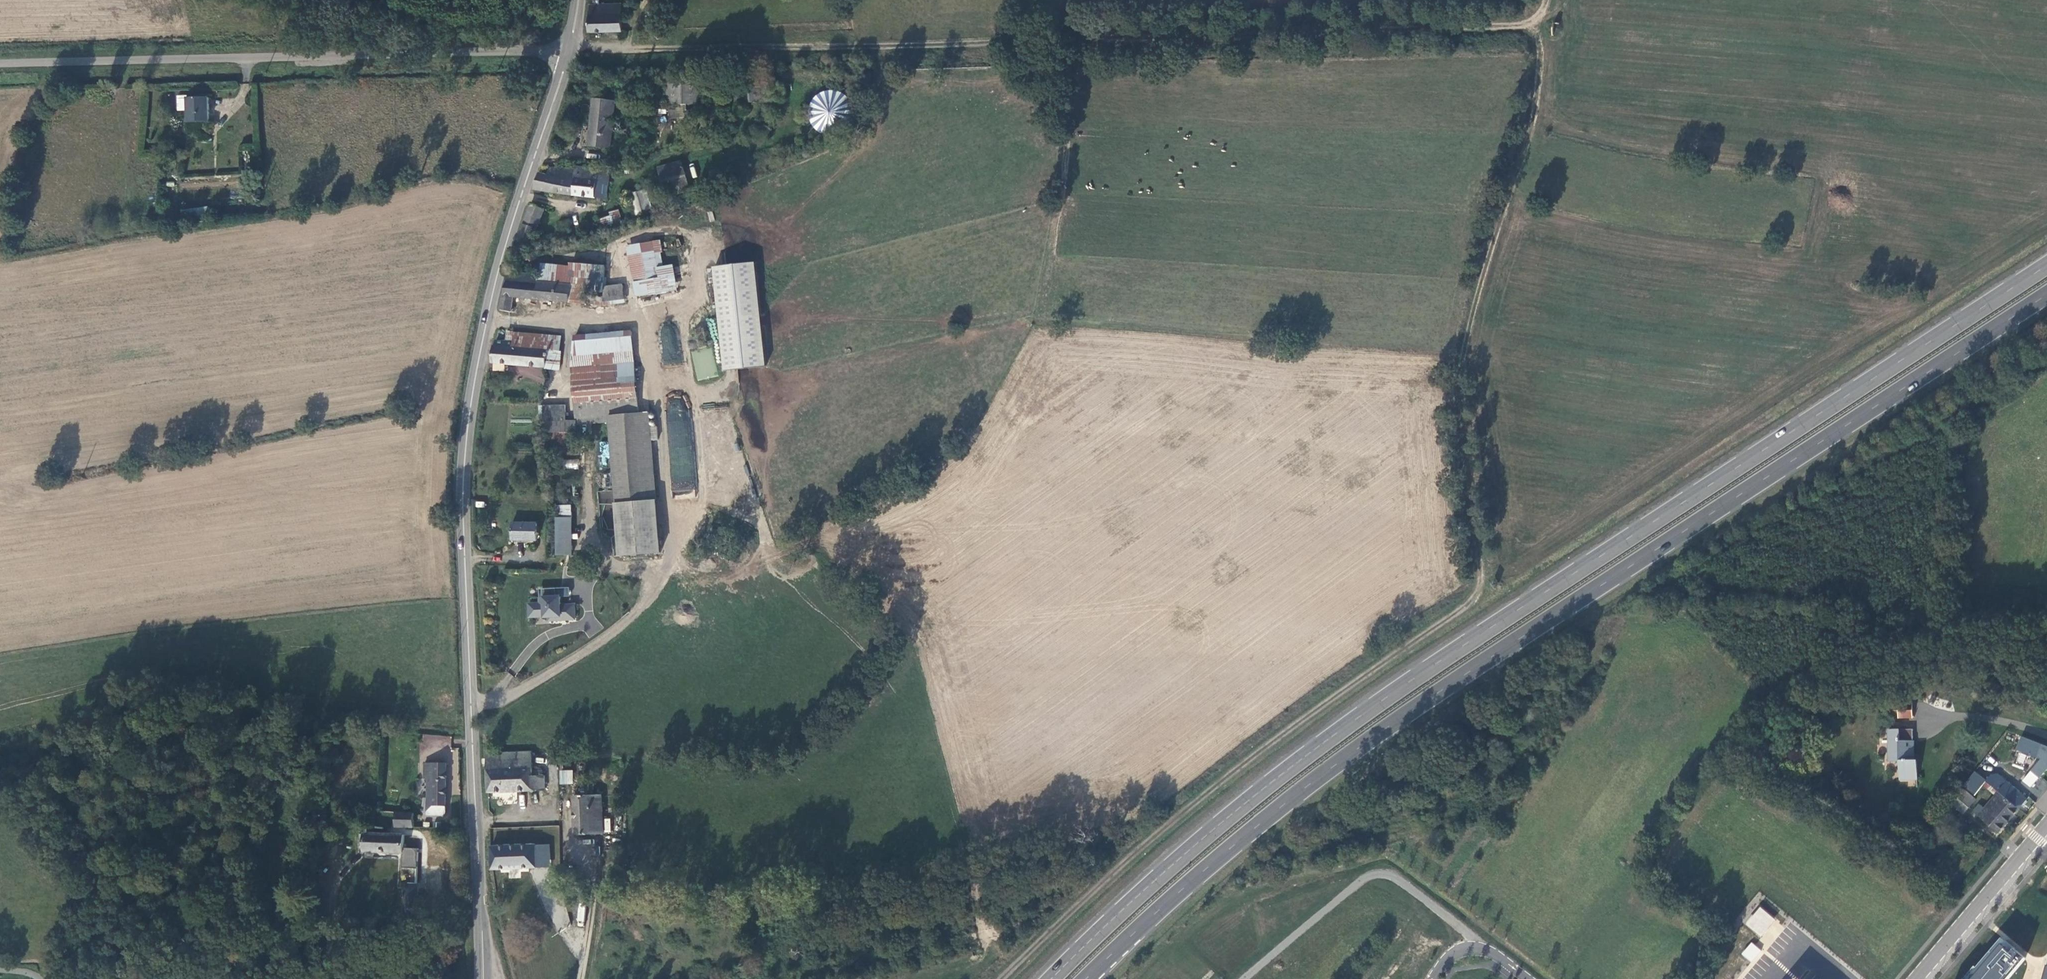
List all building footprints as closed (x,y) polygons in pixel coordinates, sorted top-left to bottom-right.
[(589,5),(588,31),(622,30),(621,4),(589,5)] [(668,80),(669,105),(698,104),(698,79),(668,80)] [(809,130),(847,134),(851,94),(813,90),(809,130)] [(188,111),(188,136),(199,136),(199,141),(208,141),(208,137),(201,137),(201,123),(209,123),(209,100),(187,100),(187,96),(176,96),(176,111),(188,111)] [(589,146),(610,148),(615,102),(594,99),(589,146)] [(682,161),(658,168),(666,197),(690,190),(682,161)] [(541,173),(536,189),(560,194),(608,199),(611,171),(576,167),(576,169),(550,168),(548,175),(541,173)] [(653,212),(647,190),(629,195),(635,217),(653,212)] [(544,210),(531,204),(524,223),(537,228),(544,210)] [(207,208),(180,212),(182,225),(208,222),(207,208)] [(623,224),(619,210),(611,213),(612,216),(599,220),(602,230),(623,224)] [(589,221),(587,220),(585,221),(584,222),(583,223),(583,224),(583,226),(584,227),(585,228),(586,229),(588,229),(589,228),(591,227),(591,226),(591,224),(591,223),(590,221),(589,221)] [(662,252),(660,241),(630,247),(639,296),(676,290),(672,266),(656,268),(653,253),(662,252)] [(720,369),(763,366),(755,262),(712,265),(720,369)] [(571,265),(571,268),(540,265),(539,275),(538,282),(571,285),(569,302),(603,305),(603,302),(604,287),(605,267),(571,265)] [(514,297),(523,298),(569,302),(571,285),(538,282),(539,275),(510,273),(508,282),(503,296),(503,295),(499,310),(511,312),(514,297)] [(604,287),(603,302),(624,299),(623,285),(604,287)] [(496,347),(494,346),(492,363),(546,367),(547,350),(513,347),(514,334),(514,332),(507,332),(506,341),(496,341),(496,347)] [(576,425),(610,422),(609,416),(638,414),(631,332),(575,336),(572,369),(576,421),(576,425)] [(562,338),(514,334),(513,347),(547,350),(546,367),(546,369),(559,370),(562,338)] [(518,366),(517,379),(543,380),(544,368),(518,366)] [(695,498),(691,397),(667,398),(671,499),(695,498)] [(576,425),(576,421),(566,422),(566,406),(544,406),(544,433),(576,432),(576,425)] [(610,422),(621,556),(661,553),(656,500),(651,441),(658,440),(657,426),(650,427),(649,413),(638,414),(609,416),(610,422)] [(577,442),(576,432),(544,433),(544,443),(577,442)] [(564,459),(564,468),(578,469),(579,460),(564,459)] [(572,555),(572,518),(557,518),(557,555),(572,555)] [(513,523),(512,540),(537,541),(537,523),(513,523)] [(570,587),(556,588),(557,597),(561,596),(570,596),(570,587)] [(549,617),(549,621),(562,620),(562,615),(565,615),(566,619),(576,618),(575,604),(561,605),(561,596),(557,597),(556,588),(543,589),(543,597),(540,598),(540,603),(540,606),(538,606),(539,616),(545,616),(545,618),(549,617)] [(540,606),(540,603),(529,604),(530,617),(539,616),(538,606),(540,606)] [(1899,717),(1913,718),(1913,703),(1894,703),(1894,711),(1899,710),(1899,717)] [(1913,761),(1913,729),(1889,729),(1889,761),(1899,761),(1899,779),(1917,779),(1917,761),(1913,761)] [(2046,772),(2046,746),(2020,737),(2012,765),(2026,769),(2021,784),(2041,790),(2046,772)] [(533,777),(532,752),(487,754),(489,792),(544,790),(544,776),(533,777)] [(432,780),(433,764),(424,763),(423,780),(427,780),(432,780)] [(444,816),(446,764),(433,764),(432,780),(427,780),(425,815),(444,816)] [(572,769),(558,770),(559,784),(573,784),(572,769)] [(1975,771),(1962,787),(1974,796),(1986,780),(1975,771)] [(1993,774),(1987,782),(1998,792),(2007,782),(1993,774)] [(2019,809),(2027,799),(2007,782),(1998,792),(2019,809)] [(1964,814),(1976,800),(1964,790),(1952,804),(1964,814)] [(1999,832),(2019,809),(1998,792),(1985,809),(1979,804),(1973,811),(1999,832)] [(602,795),(574,796),(576,835),(603,834),(602,795)] [(413,827),(414,814),(395,813),(394,827),(413,827)] [(1883,823),(1891,820),(1889,813),(1880,816),(1883,823)] [(403,837),(364,836),(363,853),(403,854),(403,837)] [(594,871),(597,841),(570,838),(567,868),(594,871)] [(536,845),(491,846),(492,869),(526,867),(526,876),(537,876),(536,845)] [(416,887),(401,889),(404,917),(420,913),(416,887)] [(1760,906),(1744,923),(1760,937),(1775,920),(1760,906)] [(1751,941),(1741,954),(1751,962),(1761,950),(1751,941)] [(1973,978),(2009,978),(2026,958),(2004,941),(1973,978)]
